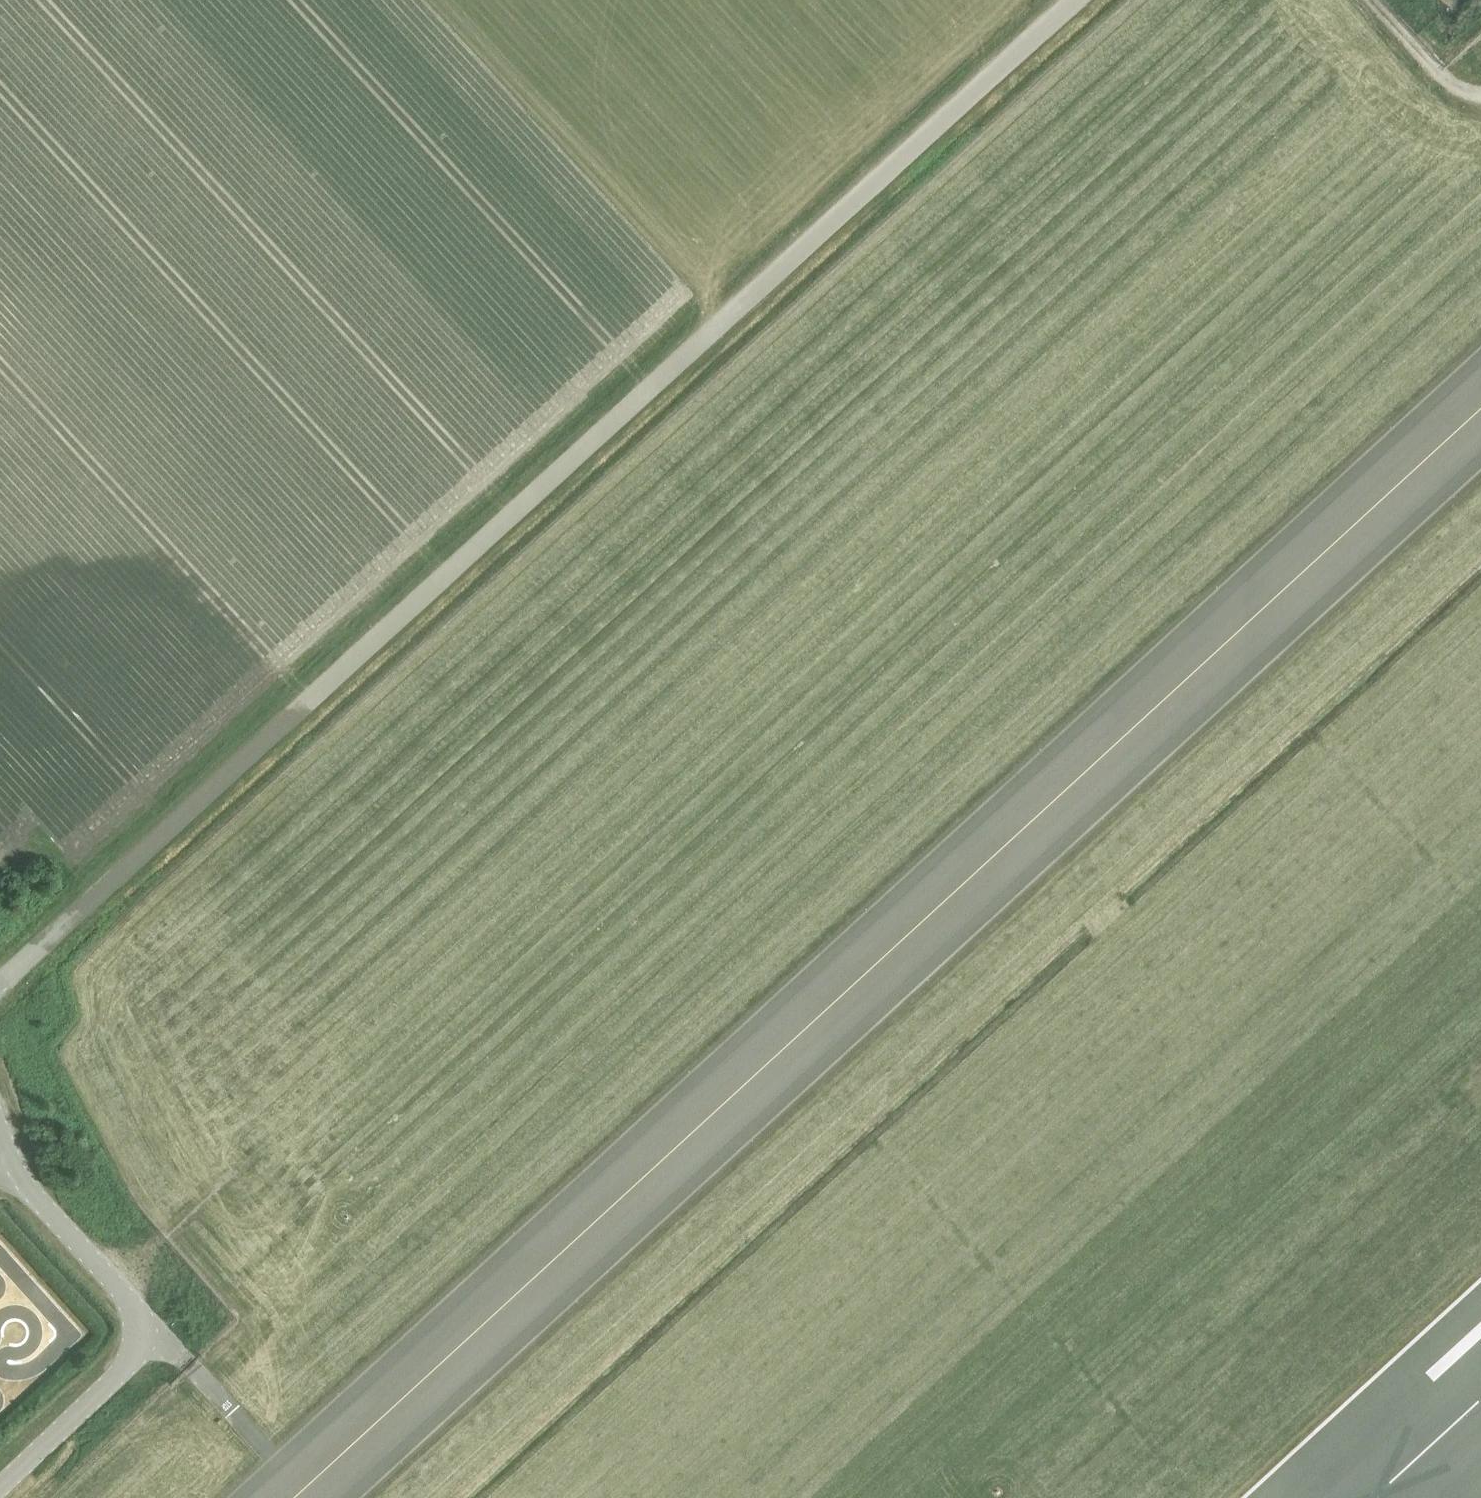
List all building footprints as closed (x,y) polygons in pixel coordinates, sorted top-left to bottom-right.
[(1460,1112),(1449,1120),(1457,1129),(1467,1121),(1460,1112)]
